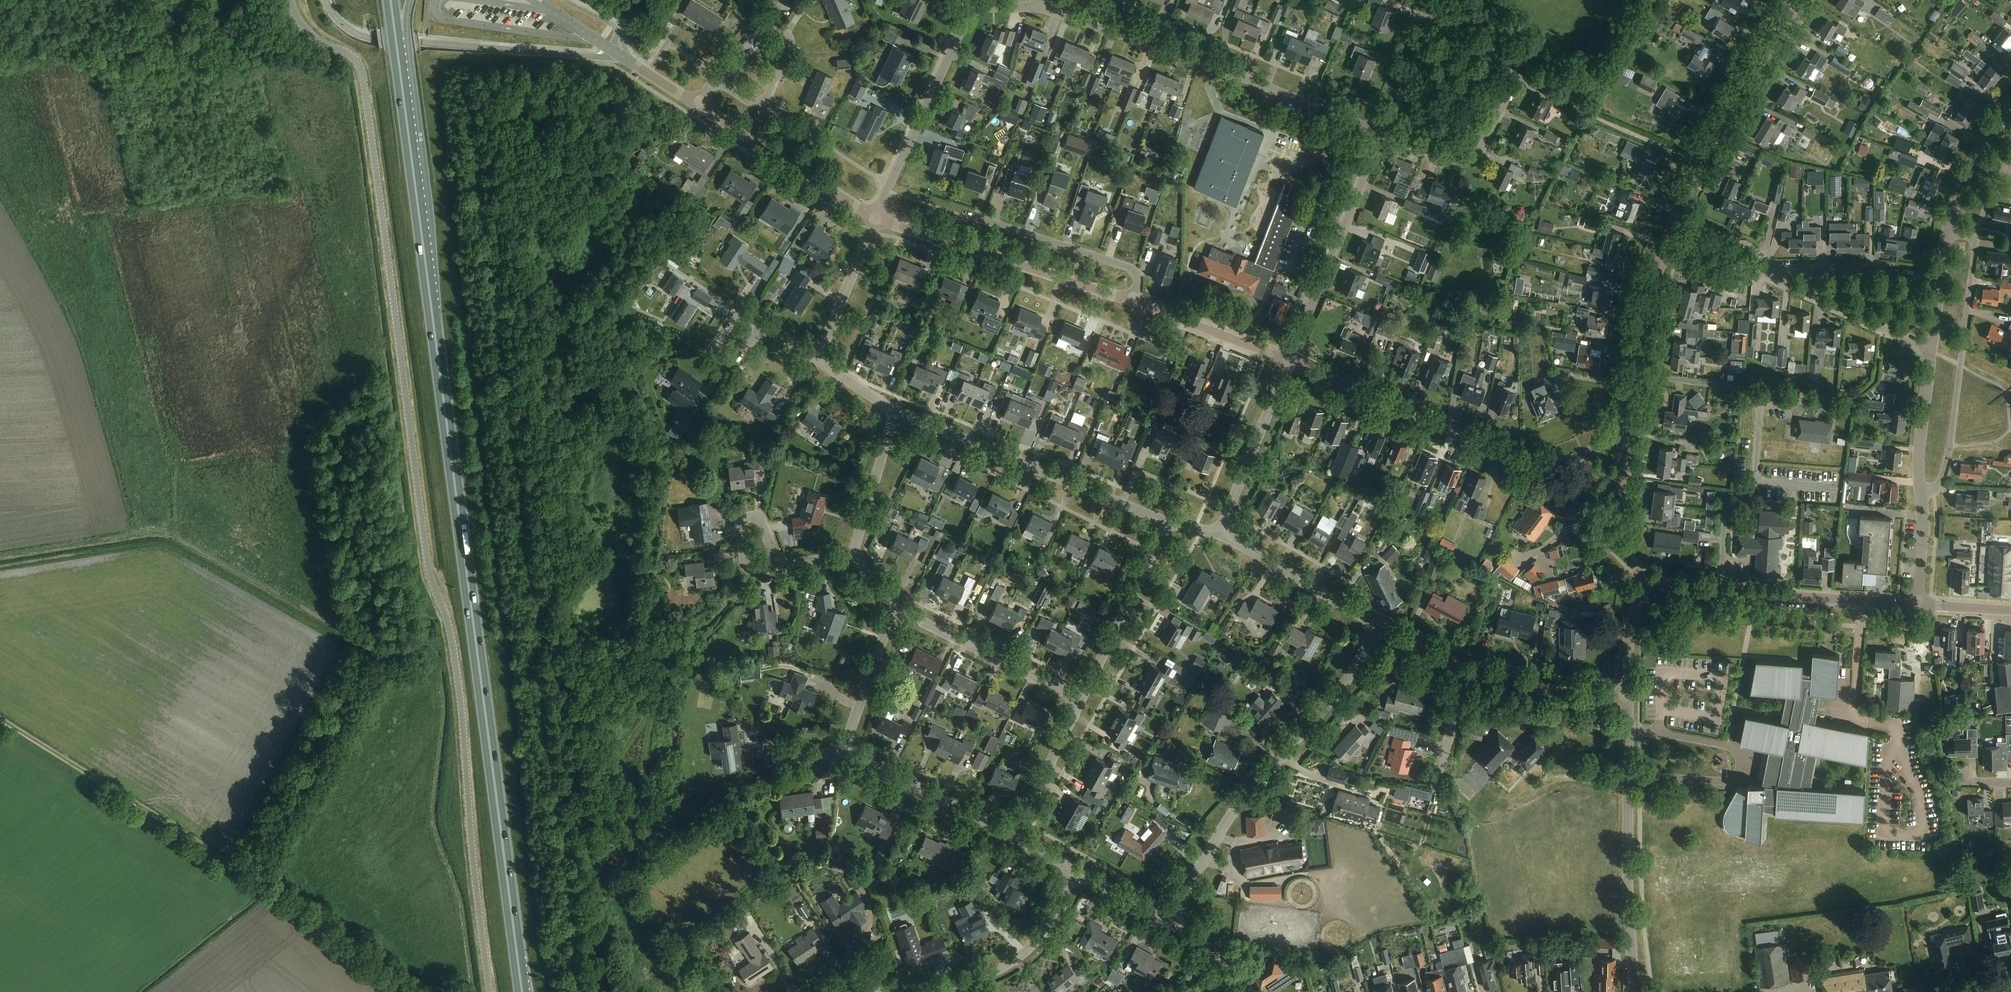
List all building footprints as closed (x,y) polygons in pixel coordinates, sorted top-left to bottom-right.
[(694,0),(690,0),(682,13),(705,27),(703,30),(711,35),(722,17),(694,0)] [(838,28),(854,22),(845,0),(826,0),(838,28)] [(900,14),(917,22),(928,0),(907,0),(900,14)] [(1206,0),(1187,0),(1186,1),(1191,3),(1187,13),(1199,18),(1206,0)] [(1199,18),(1210,23),(1214,12),(1219,14),(1224,1),(1222,0),(1206,0),(1199,18)] [(1325,7),(1336,12),(1339,4),(1330,0),(1328,0),(1325,7)] [(1367,6),(1377,10),(1371,25),(1387,31),(1395,12),(1380,6),(1382,0),(1370,0),(1367,6)] [(1735,12),(1736,11),(1744,16),(1745,14),(1746,14),(1748,12),(1747,10),(1751,5),(1743,0),(1721,0),(1720,3),(1721,3),(1726,7),(1727,10),(1730,9),(1735,12)] [(1862,8),(1866,2),(1862,0),(1841,0),(1837,6),(1848,12),(1855,17),(1860,8),(1862,8)] [(1952,9),(1963,17),(1973,4),(1968,0),(1959,0),(1952,9)] [(1284,8),(1282,13),(1289,16),(1294,3),(1287,1),(1284,8)] [(1282,13),(1284,8),(1277,5),(1271,20),(1278,23),(1282,13)] [(1720,12),(1711,6),(1705,17),(1716,24),(1712,30),(1729,41),(1736,28),(1717,17),(1720,12)] [(1880,8),(1875,16),(1887,24),(1890,19),(1893,22),(1895,18),(1880,8)] [(1233,32),(1245,37),(1253,16),(1237,9),(1233,20),(1238,22),(1233,32)] [(1994,10),(1989,16),(2002,26),(2007,21),(1994,10)] [(1270,23),(1260,19),(1253,16),(1245,37),(1256,42),(1260,31),(1265,34),(1270,23)] [(1837,26),(1828,20),(1820,33),(1829,39),(1835,30),(1843,36),(1848,29),(1839,24),(1837,26)] [(1338,39),(1342,28),(1337,25),(1332,37),(1338,39)] [(1683,26),(1679,34),(1700,45),(1705,37),(1683,26)] [(889,27),(883,39),(895,45),(900,33),(889,27)] [(1021,44),(1042,53),(1045,45),(1043,44),(1047,34),(1033,28),(1033,29),(1027,27),(1021,44)] [(981,49),(983,50),(979,57),(995,64),(999,56),(992,53),(997,41),(1011,46),(1016,32),(1006,29),(1005,31),(995,28),(993,37),(988,34),(981,49)] [(1285,53),(1296,58),(1304,41),(1295,37),(1297,33),(1288,29),(1283,42),(1288,44),(1285,53)] [(1996,41),(2007,49),(2010,53),(2010,33),(2008,31),(2006,29),(1996,41)] [(1931,32),(1927,38),(1931,41),(1935,35),(1931,32)] [(1659,43),(1663,37),(1657,34),(1654,40),(1659,43)] [(1967,38),(1977,46),(1980,41),(1971,34),(1967,38)] [(1305,37),(1304,41),(1296,58),(1308,63),(1312,54),(1318,57),(1323,44),(1314,40),(1305,37)] [(1061,54),(1059,58),(1065,60),(1063,65),(1060,72),(1066,74),(1069,67),(1077,46),(1066,41),(1061,54)] [(1689,65),(1696,69),(1707,76),(1715,62),(1708,57),(1713,50),(1703,44),(1696,55),(1689,65)] [(1990,57),(1994,52),(1985,44),(1981,50),(1990,57)] [(1370,51),(1356,45),(1352,55),(1359,58),(1354,71),(1369,77),(1376,60),(1367,56),(1370,51)] [(1069,67),(1066,74),(1071,76),(1074,69),(1077,61),(1078,61),(1083,63),(1082,66),(1090,69),(1095,57),(1087,54),(1089,51),(1077,46),(1069,67)] [(1845,57),(1848,51),(1839,46),(1836,51),(1845,57)] [(893,47),(879,74),(880,74),(876,84),(877,84),(879,84),(880,84),(882,84),(884,84),(886,83),(887,82),(888,82),(891,80),(901,84),(914,57),(893,47)] [(1962,54),(1974,63),(1974,62),(1997,79),(2005,69),(1994,62),(1991,66),(1966,49),(1962,54)] [(1828,59),(1817,52),(1811,60),(1805,56),(1796,70),(1808,77),(1814,67),(1821,71),(1828,59)] [(1108,67),(1105,73),(1110,75),(1107,84),(1112,87),(1115,81),(1123,59),(1113,55),(1108,67)] [(850,58),(836,59),(837,69),(850,68),(850,58)] [(1034,59),(1026,78),(1037,82),(1044,63),(1034,59)] [(1042,70),(1050,73),(1054,62),(1047,59),(1042,70)] [(1123,59),(1115,81),(1120,83),(1120,84),(1127,87),(1131,76),(1130,76),(1135,64),(1123,59)] [(1838,60),(1836,64),(1842,67),(1840,70),(1848,75),(1852,68),(1838,60)] [(1954,61),(1948,70),(1963,80),(1969,71),(1954,61)] [(1974,62),(1974,63),(1971,67),(1977,71),(1976,72),(1983,77),(1980,81),(1990,89),(1997,79),(1974,62)] [(1622,64),(1618,71),(1632,78),(1636,71),(1622,64)] [(968,93),(970,89),(975,91),(981,80),(988,83),(991,77),(984,73),(973,67),(971,71),(969,70),(960,89),(968,93)] [(1043,70),(1038,83),(1044,85),(1049,73),(1043,70)] [(834,98),(826,94),(833,78),(818,71),(805,102),(819,108),(822,103),(830,107),(834,98)] [(1087,86),(1092,74),(1085,71),(1080,84),(1087,86)] [(995,72),(991,80),(1002,85),(1000,88),(1005,90),(1008,78),(1005,76),(997,73),(995,72)] [(1151,103),(1157,105),(1160,98),(1163,89),(1168,77),(1157,73),(1155,77),(1150,75),(1147,83),(1158,87),(1154,96),(1151,103)] [(1950,73),(1945,79),(1958,87),(1962,81),(1950,73)] [(1638,86),(1652,93),(1658,81),(1644,74),(1638,86)] [(1094,94),(1096,89),(1100,78),(1093,75),(1089,86),(1086,91),(1094,94)] [(1180,82),(1168,77),(1163,89),(1180,96),(1183,89),(1178,87),(1180,82)] [(1118,89),(1120,84),(1120,83),(1115,81),(1112,87),(1111,91),(1118,94),(1120,90),(1118,89)] [(861,99),(867,87),(855,82),(850,93),(861,99)] [(1793,111),(1798,102),(1800,103),(1807,91),(1797,85),(1794,90),(1795,90),(1794,92),(1786,88),(1777,102),(1788,108),(1793,111)] [(1130,86),(1125,98),(1121,108),(1129,111),(1132,101),(1137,89),(1130,86)] [(1678,94),(1667,87),(1656,105),(1663,109),(1659,116),(1670,123),(1673,117),(1679,121),(1687,108),(1675,100),(1678,94)] [(1815,88),(1811,95),(1826,102),(1830,96),(1815,88)] [(1137,89),(1132,101),(1139,104),(1144,91),(1137,89)] [(1966,101),(1962,108),(1974,115),(1981,103),(1973,98),(1975,94),(1969,90),(1964,99),(1966,101)] [(1553,102),(1550,101),(1536,94),(1527,113),(1538,118),(1539,117),(1544,119),(1543,121),(1544,121),(1545,117),(1546,117),(1548,117),(1548,116),(1549,115),(1550,114),(1550,112),(1549,111),(1549,110),(1553,102)] [(1160,98),(1157,105),(1162,107),(1165,100),(1160,98)] [(1919,106),(1929,112),(1939,117),(1943,110),(1923,99),(1919,106)] [(1929,112),(1919,106),(1910,101),(1906,107),(1925,118),(1929,112)] [(1570,125),(1578,115),(1562,103),(1557,109),(1566,116),(1564,120),(1570,125)] [(1178,119),(1182,107),(1173,104),(1169,116),(1178,119)] [(888,111),(876,105),(873,112),(868,110),(856,135),(871,142),(876,131),(878,132),(888,111)] [(1020,105),(1017,112),(1023,114),(1026,107),(1020,105)] [(949,108),(942,124),(952,129),(950,133),(961,138),(964,130),(962,129),(966,120),(971,122),(975,112),(964,107),(961,113),(949,108)] [(1045,112),(1033,108),(1030,117),(1042,122),(1045,112)] [(1974,115),(1962,108),(1958,114),(1953,111),(1949,117),(1957,121),(1958,119),(1967,125),(1974,115)] [(1002,112),(1000,119),(1015,124),(1018,117),(1002,112)] [(1051,112),(1046,124),(1052,126),(1058,114),(1051,112)] [(1226,200),(1236,204),(1244,183),(1245,179),(1251,165),(1254,156),(1256,153),(1263,132),(1225,118),(1221,116),(1212,140),(1194,188),(1226,200)] [(1755,138),(1766,144),(1773,131),(1780,135),(1781,132),(1788,136),(1793,128),(1780,120),(1777,124),(1767,118),(1759,132),(1755,138)] [(1024,119),(1021,128),(1029,130),(1032,122),(1024,119)] [(1535,130),(1521,123),(1513,141),(1525,147),(1530,135),(1533,136),(1535,130)] [(1929,137),(1941,143),(1954,150),(1959,139),(1951,134),(1953,132),(1936,123),(1932,131),(1929,137)] [(1073,125),(1071,133),(1077,135),(1080,128),(1073,125)] [(1806,127),(1802,133),(1812,139),(1816,133),(1806,127)] [(1850,129),(1848,128),(1845,134),(1852,137),(1854,131),(1855,131),(1850,129)] [(1556,142),(1559,135),(1547,129),(1543,137),(1556,142)] [(1089,141),(1068,133),(1063,148),(1084,155),(1089,141)] [(1107,141),(1114,144),(1116,138),(1109,135),(1107,141)] [(1927,146),(1924,152),(1941,161),(1942,159),(1947,162),(1954,150),(1941,143),(1929,137),(1925,145),(1927,146)] [(1908,153),(1911,145),(1897,139),(1894,147),(1908,153)] [(680,163),(683,159),(694,166),(693,168),(702,174),(713,156),(704,150),(703,152),(684,140),(673,158),(680,163)] [(1645,149),(1627,141),(1621,154),(1639,163),(1637,167),(1641,169),(1639,174),(1649,179),(1650,178),(1651,179),(1655,173),(1652,172),(1657,163),(1646,158),(1646,159),(1642,157),(1645,149)] [(959,149),(946,144),(944,151),(935,148),(929,167),(942,171),(947,155),(956,158),(958,152),(959,149)] [(1752,144),(1749,150),(1758,154),(1761,148),(1752,144)] [(1858,153),(1866,156),(1869,146),(1861,144),(1858,153)] [(965,150),(959,149),(958,152),(956,158),(962,160),(965,150)] [(637,156),(644,160),(648,154),(641,150),(637,156)] [(1899,151),(1896,157),(1915,164),(1917,158),(1899,151)] [(1763,153),(1759,162),(1771,167),(1775,158),(1763,153)] [(1579,156),(1574,159),(1577,164),(1582,161),(1579,156)] [(1412,179),(1407,177),(1407,176),(1412,164),(1397,157),(1391,170),(1392,170),(1389,178),(1399,182),(1394,194),(1405,198),(1412,179)] [(960,164),(953,161),(949,174),(956,177),(960,164)] [(1523,168),(1512,162),(1509,169),(1502,165),(1493,183),(1505,189),(1514,173),(1520,176),(1523,168)] [(996,166),(989,164),(986,176),(969,170),(964,184),(982,190),(984,184),(989,186),(996,166)] [(1790,177),(1801,178),(1802,171),(1804,171),(1804,167),(1791,165),(1790,177)] [(1047,190),(1042,205),(1055,209),(1063,185),(1066,186),(1070,173),(1053,168),(1047,166),(1043,178),(1050,181),(1047,190)] [(1537,176),(1540,170),(1531,166),(1528,172),(1537,176)] [(1916,188),(1922,190),(1925,192),(1925,194),(1929,195),(1931,194),(1934,195),(1940,179),(1936,177),(1939,169),(1933,166),(1931,170),(1924,167),(1916,188)] [(1008,168),(1004,180),(1010,182),(1007,193),(1023,198),(1030,175),(1023,173),(1022,175),(1018,174),(1019,172),(1008,168)] [(1172,169),(1169,178),(1175,180),(1178,172),(1172,169)] [(1582,173),(1572,169),(1569,177),(1579,180),(1582,173)] [(747,199),(757,184),(750,180),(749,182),(731,170),(720,187),(743,201),(745,197),(747,199)] [(1824,183),(1824,170),(1808,170),(1808,183),(1824,183)] [(1881,183),(1882,183),(1886,174),(1881,172),(1877,181),(1881,183)] [(1892,175),(1888,187),(1904,192),(1908,181),(1892,175)] [(1830,176),(1831,195),(1840,195),(1840,176),(1830,176)] [(694,179),(687,190),(698,198),(700,194),(705,188),(705,187),(694,179)] [(1720,209),(1733,215),(1735,212),(1736,212),(1738,206),(1738,205),(1740,201),(1734,198),(1741,184),(1730,179),(1722,196),(1725,197),(1720,209)] [(1455,190),(1455,189),(1437,183),(1437,182),(1434,181),(1431,189),(1421,185),(1417,196),(1430,201),(1431,198),(1450,205),(1455,193),(1463,196),(1465,191),(1456,187),(1455,190)] [(1089,186),(1081,184),(1074,207),(1083,210),(1079,223),(1091,227),(1095,216),(1107,210),(1104,205),(1107,196),(1088,190),(1089,186)] [(1149,184),(1147,192),(1153,194),(1151,199),(1159,202),(1163,189),(1149,184)] [(1203,255),(1197,271),(1252,292),(1251,294),(1261,299),(1273,269),(1273,270),(1299,204),(1286,199),(1290,187),(1285,185),(1255,262),(1233,253),(1232,255),(1218,249),(1212,247),(1208,257),(1203,255)] [(1634,191),(1621,186),(1611,213),(1622,218),(1623,215),(1633,219),(1640,202),(1631,199),(1634,191)] [(1398,202),(1394,201),(1381,195),(1373,213),(1387,219),(1390,212),(1393,213),(1398,202)] [(1126,197),(1120,214),(1122,209),(1128,211),(1124,222),(1125,222),(1125,221),(1132,223),(1130,229),(1131,229),(1131,228),(1139,231),(1138,231),(1139,232),(1145,214),(1147,215),(1150,207),(1137,202),(1137,201),(1126,197)] [(1735,212),(1733,215),(1739,218),(1737,221),(1745,225),(1747,221),(1747,222),(1748,221),(1750,223),(1756,209),(1767,214),(1770,207),(1760,202),(1752,198),(1749,205),(1740,201),(1738,205),(1738,206),(1736,212),(1735,212)] [(789,210),(772,199),(760,217),(786,234),(800,212),(791,206),(789,210)] [(1406,199),(1403,207),(1420,215),(1423,206),(1406,199)] [(1917,210),(1920,202),(1910,200),(1908,207),(1917,210)] [(1993,218),(1997,218),(1999,219),(2010,221),(2010,206),(2003,205),(1996,203),(1993,218)] [(737,209),(731,219),(739,224),(746,214),(737,209)] [(1424,214),(1442,222),(1444,217),(1426,209),(1424,214)] [(1785,222),(1788,212),(1781,210),(1779,220),(1785,222)] [(1585,218),(1583,227),(1599,231),(1601,222),(1585,218)] [(1540,220),(1538,231),(1552,234),(1554,223),(1540,220)] [(1802,220),(1802,224),(1803,250),(1817,250),(1817,240),(1821,240),(1821,226),(1809,226),(1809,224),(1808,220),(1802,220)] [(801,248),(811,254),(810,256),(823,264),(831,252),(831,251),(832,250),(832,248),(831,247),(829,246),(834,239),(823,232),(825,228),(817,223),(801,248)] [(1803,250),(1802,224),(1797,224),(1797,233),(1800,233),(1800,238),(1792,238),(1792,232),(1782,232),(1782,243),(1789,243),(1789,250),(1803,250)] [(1852,250),(1851,224),(1830,224),(1830,239),(1837,239),(1837,250),(1852,250)] [(1857,238),(1854,238),(1854,232),(1856,232),(1856,224),(1851,224),(1852,250),(1865,250),(1865,244),(1870,244),(1870,234),(1856,234),(1857,238)] [(1900,240),(1898,253),(1910,255),(1912,242),(1916,243),(1918,229),(1906,227),(1905,236),(1907,236),(1906,241),(1900,240)] [(1162,231),(1154,228),(1149,241),(1158,244),(1162,231)] [(1884,243),(1887,243),(1885,251),(1898,253),(1900,240),(1893,239),(1894,229),(1886,228),(1884,243)] [(1609,230),(1603,249),(1594,247),(1594,248),(1622,255),(1626,242),(1619,240),(1621,233),(1609,230)] [(748,246),(734,236),(729,242),(731,244),(720,260),(733,269),(738,261),(760,276),(767,266),(745,251),(748,246)] [(1385,240),(1374,236),(1371,243),(1362,239),(1355,256),(1367,260),(1375,264),(1385,240)] [(789,248),(785,255),(794,259),(797,254),(789,248)] [(1618,268),(1622,255),(1594,248),(1593,255),(1608,259),(1606,265),(1610,266),(1608,271),(1617,273),(1618,268)] [(1421,250),(1413,268),(1425,273),(1433,255),(1421,250)] [(1986,261),(1987,261),(1987,263),(1997,264),(1995,274),(2008,276),(2010,266),(2010,255),(1988,252),(1988,257),(1986,256),(1986,261)] [(661,257),(677,268),(679,265),(663,254),(661,257)] [(1177,259),(1161,254),(1152,278),(1168,284),(1169,282),(1170,283),(1173,276),(1171,275),(1177,259)] [(921,267),(901,259),(894,276),(914,284),(913,287),(920,291),(925,279),(918,276),(921,267)] [(1427,278),(1436,282),(1442,269),(1432,265),(1427,278)] [(1604,277),(1605,270),(1589,265),(1587,272),(1604,277)] [(1350,269),(1341,289),(1355,295),(1362,298),(1365,291),(1361,289),(1366,276),(1350,269)] [(1409,270),(1405,278),(1415,282),(1418,274),(1409,270)] [(808,278),(797,271),(791,279),(798,283),(785,303),(801,313),(813,294),(803,287),(808,278)] [(1565,281),(1567,273),(1560,271),(1558,282),(1564,283),(1565,281)] [(673,273),(663,289),(674,296),(676,294),(683,298),(671,317),(685,326),(700,303),(706,306),(713,296),(697,287),(696,288),(692,285),(690,287),(683,283),(685,280),(673,273)] [(1565,281),(1564,285),(1571,286),(1573,281),(1586,284),(1587,277),(1567,273),(1565,281)] [(1378,274),(1375,280),(1388,285),(1391,279),(1378,274)] [(960,283),(945,277),(941,285),(936,283),(932,293),(938,295),(938,294),(952,299),(951,305),(959,309),(963,299),(955,295),(960,283)] [(2001,281),(2000,290),(1992,289),(1992,290),(1984,289),(1983,301),(1991,302),(1991,304),(1998,304),(1999,301),(2007,302),(2008,293),(2010,293),(2010,282),(2001,281)] [(1692,288),(1687,286),(1683,299),(1708,307),(1709,304),(1717,307),(1717,306),(1720,306),(1723,295),(1713,292),(1711,297),(1700,294),(1698,301),(1695,300),(1698,290),(1704,292),(1706,285),(1694,282),(1692,288)] [(772,284),(768,290),(774,293),(777,287),(772,284)] [(1602,287),(1591,285),(1588,304),(1599,306),(1599,304),(1610,305),(1612,290),(1602,289),(1602,287)] [(1286,291),(1275,287),(1272,294),(1276,296),(1268,315),(1283,322),(1287,311),(1288,312),(1290,307),(1289,306),(1290,303),(1282,300),(1286,291)] [(1002,323),(1000,322),(1001,319),(993,316),(999,302),(987,297),(988,294),(979,291),(972,307),(987,313),(983,324),(985,329),(998,334),(1002,323)] [(1507,310),(1517,312),(1519,299),(1509,297),(1507,310)] [(1756,309),(1755,316),(1763,317),(1763,315),(1764,315),(1777,316),(1779,299),(1767,298),(1767,300),(1755,299),(1754,309),(1756,309)] [(1707,312),(1708,307),(1683,299),(1679,313),(1683,314),(1682,321),(1692,324),(1694,317),(1691,316),(1694,305),(1699,306),(1698,310),(1707,312)] [(881,317),(885,305),(878,302),(873,314),(881,317)] [(1605,336),(1607,319),(1600,318),(1600,316),(1596,315),(1596,317),(1589,316),(1590,309),(1578,307),(1577,314),(1582,315),(1581,323),(1587,325),(1586,333),(1605,336)] [(1042,316),(1021,308),(1014,325),(1031,332),(1030,335),(1041,339),(1046,328),(1038,324),(1042,316)] [(1810,313),(1799,312),(1799,315),(1786,314),(1785,323),(1795,324),(1795,329),(1808,330),(1810,313)] [(1464,314),(1456,313),(1455,321),(1463,323),(1464,314)] [(1367,332),(1373,335),(1378,321),(1372,319),(1367,332)] [(877,323),(871,320),(868,326),(874,329),(877,323)] [(1376,332),(1391,338),(1395,327),(1381,321),(1376,332)] [(1085,330),(1065,322),(1059,337),(1077,344),(1075,347),(1083,351),(1088,340),(1082,337),(1085,330)] [(1754,357),(1754,349),(1755,346),(1757,323),(1748,322),(1747,334),(1746,350),(1746,354),(1754,357)] [(913,335),(917,327),(907,323),(904,331),(913,335)] [(2008,333),(1993,325),(1985,339),(2009,351),(2010,347),(2010,327),(2008,333)] [(1352,330),(1344,327),(1340,336),(1343,337),(1339,347),(1353,353),(1358,343),(1356,342),(1359,335),(1351,332),(1352,330)] [(1817,328),(1816,337),(1815,347),(1825,348),(1826,343),(1839,344),(1841,328),(1829,327),(1829,329),(1817,328)] [(1567,330),(1566,337),(1577,338),(1578,331),(1567,330)] [(1430,346),(1438,349),(1443,336),(1435,333),(1430,346)] [(1739,351),(1746,352),(1747,334),(1735,333),(1735,340),(1739,341),(1739,351)] [(1125,347),(1101,337),(1094,353),(1109,359),(1107,364),(1123,371),(1129,356),(1122,353),(1125,347)] [(863,363),(876,368),(882,351),(870,346),(872,341),(866,338),(861,351),(867,354),(863,363)] [(1578,350),(1580,341),(1558,338),(1557,346),(1578,350)] [(1676,339),(1674,352),(1700,356),(1701,350),(1692,349),(1692,353),(1686,352),(1687,340),(1676,339)] [(1872,342),(1860,341),(1860,343),(1847,342),(1846,352),(1856,352),(1856,358),(1870,359),(1872,342)] [(1600,367),(1601,357),(1590,355),(1591,347),(1579,345),(1576,364),(1600,367)] [(966,346),(963,353),(970,355),(973,349),(966,346)] [(1393,362),(1400,365),(1397,372),(1399,372),(1399,374),(1402,375),(1404,374),(1409,377),(1412,369),(1414,369),(1417,362),(1413,361),(1417,353),(1400,346),(1393,362)] [(1778,366),(1786,366),(1788,349),(1779,348),(1778,366)] [(882,351),(876,368),(888,373),(891,364),(897,366),(902,353),(892,349),(890,354),(882,351)] [(1017,365),(1021,353),(1012,349),(1007,361),(1017,365)] [(1031,350),(1025,364),(1033,367),(1039,353),(1031,350)] [(1458,368),(1464,368),(1466,353),(1461,352),(1458,368)] [(1700,356),(1674,352),(1672,366),(1684,368),(1685,356),(1691,357),(1691,361),(1700,362),(1700,356)] [(1165,362),(1144,353),(1137,368),(1158,377),(1156,382),(1164,385),(1169,372),(1162,369),(1165,362)] [(1484,368),(1493,371),(1498,357),(1489,354),(1484,368)] [(910,382),(922,387),(929,370),(917,365),(919,360),(913,357),(908,370),(913,373),(910,382)] [(1205,363),(1191,357),(1183,379),(1196,384),(1193,392),(1199,395),(1205,379),(1199,376),(1205,363)] [(1430,366),(1423,381),(1436,386),(1438,380),(1440,380),(1443,372),(1447,374),(1452,363),(1435,357),(1431,366),(1430,366)] [(1810,358),(1808,375),(1820,375),(1821,358),(1810,358)] [(1843,358),(1842,366),(1851,367),(1852,358),(1843,358)] [(1912,361),(1900,360),(1900,362),(1888,361),(1887,370),(1897,371),(1896,376),(1910,378),(1912,361)] [(1735,361),(1734,372),(1742,373),(1743,361),(1735,361)] [(1806,370),(1806,361),(1792,361),(1792,369),(1806,370)] [(1045,365),(1041,373),(1049,377),(1053,367),(1045,364),(1045,365)] [(929,370),(922,387),(934,392),(938,382),(943,385),(948,372),(931,365),(929,370)] [(1014,365),(1010,372),(1018,375),(1021,368),(1014,365)] [(667,368),(662,374),(669,378),(673,372),(667,368)] [(692,377),(679,368),(671,380),(679,386),(676,390),(691,400),(698,389),(689,382),(692,377)] [(1230,391),(1236,375),(1223,370),(1217,385),(1218,386),(1214,396),(1225,400),(1229,390),(1230,391)] [(957,397),(970,402),(976,385),(968,382),(970,376),(961,373),(955,386),(961,388),(957,397)] [(1462,383),(1467,385),(1462,398),(1471,401),(1478,383),(1474,382),(1475,378),(1465,375),(1462,383)] [(1072,388),(1081,392),(1087,380),(1077,376),(1072,388)] [(1478,383),(1471,401),(1480,405),(1485,391),(1478,388),(1480,384),(1481,384),(1483,379),(1476,376),(1475,378),(1474,382),(1478,383)] [(779,385),(768,378),(757,394),(748,389),(740,401),(759,414),(757,417),(773,428),(780,418),(769,410),(772,405),(768,401),(779,385)] [(1511,386),(1504,386),(1507,381),(1501,378),(1496,389),(1502,392),(1495,409),(1498,410),(1497,411),(1506,415),(1512,401),(1514,402),(1518,392),(1519,392),(1519,381),(1513,381),(1511,386)] [(1549,392),(1545,383),(1533,389),(1537,397),(1532,400),(1540,418),(1551,413),(1551,411),(1557,408),(1556,406),(1560,404),(1555,393),(1551,395),(1549,391),(1549,392)] [(976,385),(970,402),(982,407),(985,398),(991,400),(996,387),(990,385),(988,390),(976,385)] [(1871,390),(1866,394),(1871,399),(1875,396),(1871,390)] [(1084,391),(1083,395),(1077,392),(1074,400),(1079,402),(1081,398),(1089,401),(1092,394),(1084,391)] [(1205,407),(1211,393),(1204,391),(1199,404),(1205,407)] [(1004,416),(1016,421),(1025,399),(1007,392),(1002,404),(1007,407),(1004,416)] [(1885,392),(1884,395),(1883,401),(1894,403),(1895,397),(1895,393),(1885,392)] [(1709,411),(1700,409),(1685,408),(1687,395),(1676,393),(1675,405),(1676,405),(1675,411),(1667,410),(1666,418),(1665,419),(1664,422),(1665,423),(1665,425),(1678,427),(1678,429),(1687,430),(1689,414),(1708,416),(1709,411)] [(1698,406),(1705,400),(1699,393),(1692,399),(1698,406)] [(1154,394),(1151,401),(1158,404),(1161,397),(1154,394)] [(1192,396),(1189,402),(1196,404),(1198,399),(1192,396)] [(1025,399),(1016,421),(1028,425),(1032,417),(1037,419),(1042,406),(1036,404),(1036,403),(1025,399)] [(1104,403),(1095,399),(1092,407),(1101,411),(1104,403)] [(1883,410),(1884,403),(1870,401),(1868,408),(1883,410)] [(1231,407),(1228,414),(1236,417),(1238,410),(1231,407)] [(1317,410),(1311,407),(1305,422),(1308,424),(1305,433),(1313,436),(1317,427),(1318,427),(1324,413),(1322,412),(1322,410),(1319,409),(1317,410)] [(1907,411),(1892,410),(1892,414),(1877,412),(1876,420),(1891,422),(1890,430),(1905,432),(1907,411)] [(824,422),(808,412),(802,422),(817,432),(815,436),(829,446),(842,426),(828,417),(824,422)] [(1048,439),(1061,444),(1068,426),(1061,424),(1063,419),(1052,414),(1046,427),(1052,430),(1048,439)] [(1183,414),(1177,429),(1184,432),(1191,417),(1183,414)] [(1285,429),(1283,434),(1291,438),(1293,433),(1300,417),(1292,414),(1285,429)] [(679,415),(672,425),(685,433),(691,423),(679,415)] [(1129,416),(1124,428),(1130,431),(1136,419),(1129,416)] [(1325,444),(1335,448),(1336,446),(1338,447),(1348,422),(1346,421),(1346,419),(1343,418),(1341,419),(1336,417),(1331,428),(1329,428),(1326,435),(1328,436),(1325,441),(1326,442),(1325,444)] [(1833,424),(1800,419),(1797,438),(1830,443),(1833,424)] [(1068,426),(1061,444),(1073,448),(1076,439),(1082,441),(1087,429),(1070,421),(1068,426)] [(1163,425),(1154,421),(1148,433),(1156,436),(1151,448),(1165,454),(1173,434),(1162,429),(1163,425)] [(1379,435),(1373,432),(1370,440),(1368,441),(1367,443),(1368,445),(1367,447),(1371,449),(1369,455),(1376,458),(1378,452),(1379,453),(1386,438),(1384,437),(1383,435),(1381,434),(1379,435)] [(1109,437),(1104,435),(1098,433),(1093,446),(1098,448),(1095,457),(1107,462),(1114,445),(1107,442),(1109,437)] [(1198,450),(1192,465),(1208,472),(1215,455),(1207,452),(1211,443),(1200,438),(1195,436),(1191,447),(1198,450)] [(1114,445),(1107,462),(1119,467),(1123,458),(1128,460),(1136,443),(1130,440),(1126,450),(1114,445)] [(1332,468),(1331,471),(1347,478),(1360,447),(1343,440),(1339,452),(1335,460),(1332,468)] [(1408,446),(1396,440),(1392,451),(1391,450),(1388,457),(1389,457),(1386,464),(1391,466),(1394,459),(1401,462),(1402,459),(1404,460),(1406,456),(1404,455),(1408,446)] [(1873,442),(1863,442),(1851,440),(1850,447),(1872,449),(1873,442)] [(1660,461),(1686,464),(1686,463),(1699,465),(1700,455),(1687,453),(1686,458),(1678,457),(1678,461),(1672,460),(1673,448),(1662,446),(1660,461)] [(1724,450),(1726,456),(1734,453),(1732,447),(1724,450)] [(1903,451),(1883,449),(1882,458),(1888,459),(1887,466),(1901,468),(1903,451)] [(1436,457),(1422,452),(1415,469),(1414,468),(1410,478),(1427,485),(1437,461),(1435,460),(1436,457)] [(1306,455),(1303,462),(1310,464),(1313,455),(1309,454),(1306,455)] [(1353,466),(1362,469),(1366,458),(1357,455),(1353,466)] [(921,456),(913,472),(909,479),(921,485),(922,485),(926,487),(926,485),(938,491),(944,480),(934,474),(938,465),(921,456)] [(1987,462),(1984,461),(1977,460),(1976,465),(1962,464),(1960,476),(1969,477),(1969,476),(1982,477),(1982,472),(1986,472),(1987,462)] [(2010,465),(2010,462),(1993,460),(1992,467),(2010,469),(2010,465)] [(760,474),(758,461),(745,463),(745,467),(729,469),(732,490),(755,487),(753,475),(760,474)] [(1686,464),(1660,461),(1658,475),(1670,476),(1671,465),(1677,466),(1677,469),(1685,470),(1686,464)] [(1386,464),(1384,463),(1381,469),(1389,472),(1391,466),(1386,464)] [(1455,467),(1447,463),(1441,479),(1437,489),(1446,493),(1450,483),(1455,485),(1462,469),(1460,469),(1459,467),(1457,466),(1455,467)] [(1473,472),(1466,489),(1464,488),(1460,498),(1469,501),(1472,494),(1478,496),(1486,478),(1473,472)] [(1849,472),(1847,484),(1870,487),(1871,475),(1849,472)] [(1381,481),(1383,476),(1377,473),(1375,478),(1381,481)] [(948,482),(943,492),(950,496),(953,489),(958,492),(970,498),(977,484),(959,476),(955,485),(948,482)] [(1700,485),(1701,479),(1690,477),(1689,484),(1700,485)] [(1402,482),(1395,479),(1390,490),(1398,493),(1402,482)] [(1872,490),(1885,491),(1884,497),(1897,499),(1899,484),(1888,483),(1888,481),(1873,480),(1872,490)] [(1656,490),(1654,502),(1674,505),(1675,497),(1683,498),(1684,488),(1671,486),(1670,492),(1656,490)] [(1423,490),(1415,512),(1422,515),(1426,504),(1432,507),(1437,493),(1431,491),(1430,492),(1423,490)] [(1990,492),(1979,491),(1978,496),(1958,494),(1956,509),(1964,510),(1964,511),(1976,512),(1977,503),(1989,504),(1990,492)] [(828,497),(810,492),(806,504),(805,504),(801,517),(792,519),(794,531),(810,529),(812,521),(820,524),(828,497)] [(990,514),(992,510),(1001,515),(998,520),(1011,527),(1018,513),(1007,508),(1010,501),(993,492),(989,500),(984,497),(976,512),(983,516),(990,514)] [(1289,498),(1281,492),(1277,498),(1268,493),(1258,508),(1271,516),(1278,505),(1282,508),(1289,498)] [(1385,500),(1382,507),(1387,509),(1390,503),(1385,500)] [(1487,512),(1481,509),(1483,505),(1476,501),(1470,515),(1478,518),(1484,520),(1487,512)] [(1554,514),(1538,501),(1536,504),(1532,502),(1515,525),(1534,540),(1554,514)] [(1674,505),(1654,502),(1652,515),(1655,515),(1654,522),(1665,523),(1679,525),(1680,514),(1673,513),(1674,505)] [(712,539),(708,503),(691,505),(692,507),(678,509),(680,525),(697,523),(698,533),(695,533),(696,541),(712,539)] [(891,507),(887,515),(897,520),(900,512),(891,507)] [(1314,514),(1304,508),(1300,515),(1291,510),(1283,523),(1297,531),(1301,524),(1307,527),(1314,514)] [(1790,513),(1761,511),(1760,530),(1763,530),(1763,536),(1759,536),(1759,539),(1738,538),(1736,555),(1747,555),(1747,552),(1757,552),(1756,574),(1780,576),(1781,566),(1778,565),(1779,547),(1782,548),(1783,538),(1779,537),(1779,531),(1789,532),(1790,513)] [(919,512),(916,519),(926,523),(929,517),(919,512)] [(1050,522),(1033,513),(1025,528),(1035,532),(1032,537),(1047,544),(1053,532),(1047,529),(1050,522)] [(1323,546),(1330,534),(1333,527),(1327,524),(1330,518),(1323,514),(1317,526),(1316,526),(1309,538),(1323,546)] [(1356,537),(1351,546),(1343,541),(1355,521),(1357,517),(1351,514),(1349,517),(1349,518),(1342,529),(1336,539),(1341,543),(1335,553),(1351,562),(1358,550),(1360,552),(1366,542),(1356,537)] [(1349,518),(1349,517),(1345,516),(1342,514),(1336,526),(1342,529),(1349,518)] [(932,516),(929,522),(942,529),(945,522),(932,516)] [(1886,572),(1891,519),(1860,516),(1859,532),(1865,532),(1863,562),(1843,560),(1841,584),(1862,586),(1862,581),(1873,582),(1874,571),(1886,572)] [(1686,520),(1685,529),(1695,530),(1696,521),(1686,520)] [(1803,532),(1812,533),(1813,520),(1804,520),(1803,532)] [(1984,520),(1984,529),(1990,529),(1991,526),(1994,526),(1994,521),(1984,520)] [(918,521),(915,527),(922,531),(926,525),(918,521)] [(900,554),(908,537),(898,532),(900,527),(893,524),(888,534),(895,537),(890,548),(900,554)] [(1699,533),(1684,531),(1683,539),(1698,541),(1699,533)] [(1077,564),(1079,560),(1081,556),(1089,541),(1071,532),(1064,547),(1073,552),(1071,556),(1073,557),(1071,562),(1077,564)] [(1682,535),(1656,532),(1653,549),(1679,552),(1682,535)] [(1295,548),(1301,535),(1297,533),(1290,546),(1295,548)] [(908,537),(900,554),(911,559),(916,548),(923,551),(928,541),(921,537),(919,542),(908,537)] [(1443,537),(1439,544),(1453,551),(1457,544),(1443,537)] [(1393,545),(1383,556),(1391,563),(1401,552),(1393,545)] [(1117,555),(1100,546),(1092,561),(1090,566),(1098,570),(1100,565),(1110,570),(1117,555)] [(1990,546),(1987,583),(1989,583),(1989,589),(1990,589),(1990,595),(2009,597),(2010,590),(2010,591),(2010,548),(1990,546)] [(1553,557),(1563,556),(1562,547),(1552,548),(1553,557)] [(943,559),(947,551),(941,548),(936,556),(943,559)] [(1803,558),(1805,558),(1804,568),(1803,581),(1820,583),(1821,564),(1812,563),(1812,558),(1816,559),(1817,551),(1804,551),(1803,558)] [(1971,559),(1971,552),(1957,551),(1957,558),(1971,559)] [(1823,557),(1822,569),(1835,570),(1835,558),(1823,557)] [(1433,558),(1424,579),(1433,583),(1442,562),(1433,558)] [(1506,558),(1496,569),(1511,580),(1520,569),(1506,558)] [(705,568),(704,562),(685,564),(687,579),(696,578),(697,587),(715,585),(714,575),(717,575),(716,566),(705,568)] [(993,573),(999,576),(1004,565),(998,562),(993,573)] [(1538,562),(1526,572),(1535,582),(1547,571),(1538,562)] [(935,592),(946,597),(954,580),(943,575),(948,566),(941,563),(934,577),(940,581),(935,592)] [(1387,609),(1403,600),(1385,565),(1366,575),(1384,607),(1386,606),(1387,609)] [(1084,566),(1081,573),(1086,576),(1090,569),(1084,566)] [(1044,568),(1036,573),(1041,580),(1049,575),(1044,568)] [(1970,570),(1954,569),(1953,576),(1955,576),(1954,591),(1968,592),(1970,570)] [(1185,597),(1183,602),(1199,611),(1211,591),(1225,599),(1233,584),(1218,576),(1217,578),(1202,570),(1190,592),(1189,591),(1185,597)] [(1565,578),(1558,580),(1558,579),(1540,584),(1541,586),(1543,595),(1561,591),(1559,586),(1567,584),(1570,592),(1578,590),(1579,591),(1580,590),(1582,591),(1585,590),(1586,589),(1596,586),(1596,585),(1597,583),(1596,580),(1594,579),(1592,573),(1583,575),(1583,573),(1583,572),(1573,575),(1565,577),(1565,578)] [(993,588),(999,577),(993,574),(987,585),(993,588)] [(954,580),(946,597),(956,602),(962,591),(968,594),(975,580),(969,576),(964,586),(954,580)] [(981,576),(977,584),(983,587),(986,579),(981,576)] [(1529,590),(1532,584),(1517,576),(1514,582),(1529,590)] [(999,582),(994,594),(1001,597),(1006,585),(999,582)] [(1050,587),(1041,582),(1032,600),(1041,605),(1050,587)] [(1459,622),(1468,604),(1449,595),(1447,599),(1434,593),(1425,610),(1438,617),(1440,613),(1459,622)] [(832,610),(830,594),(818,596),(819,603),(817,604),(817,609),(823,611),(816,632),(826,635),(825,638),(835,641),(845,615),(832,610)] [(989,618),(999,623),(1007,607),(997,602),(999,597),(992,594),(987,604),(994,607),(989,618)] [(1249,614),(1258,619),(1270,626),(1279,612),(1258,599),(1253,607),(1244,602),(1238,612),(1247,618),(1249,614)] [(769,620),(768,610),(767,602),(752,604),(754,621),(753,621),(754,631),(768,629),(769,633),(779,632),(777,619),(769,620)] [(1089,607),(1080,602),(1076,609),(1085,614),(1089,607)] [(1007,607),(999,623),(1010,628),(1015,617),(1022,620),(1027,610),(1020,607),(1018,612),(1007,607)] [(1536,615),(1511,609),(1509,617),(1500,615),(1495,632),(1510,636),(1511,632),(1530,637),(1536,615)] [(1103,614),(1095,610),(1092,617),(1099,621),(1103,614)] [(1041,617),(1036,627),(1048,633),(1043,644),(1053,649),(1061,633),(1051,628),(1053,623),(1041,617)] [(1560,628),(1560,644),(1561,644),(1561,657),(1570,657),(1570,660),(1578,660),(1578,657),(1585,657),(1585,644),(1585,638),(1586,638),(1586,627),(1577,627),(1577,620),(1562,620),(1562,628),(1560,628)] [(1202,632),(1183,621),(1180,627),(1171,622),(1161,639),(1175,646),(1182,632),(1197,641),(1202,632)] [(1213,623),(1209,630),(1214,633),(1219,626),(1213,623)] [(1306,634),(1294,628),(1287,639),(1299,646),(1295,651),(1310,659),(1322,638),(1308,630),(1306,634)] [(1942,628),(1941,635),(1935,635),(1934,645),(1941,645),(1948,646),(1947,658),(1957,659),(1956,666),(1963,667),(1964,647),(1957,646),(1955,646),(1956,628),(1942,628)] [(1063,629),(1061,633),(1053,649),(1064,654),(1069,644),(1076,647),(1081,637),(1074,634),(1063,629)] [(1985,630),(1968,629),(1967,650),(1980,651),(1980,663),(1989,663),(1990,651),(1984,650),(1985,630)] [(768,646),(769,657),(780,656),(778,641),(772,642),(772,646),(768,646)] [(1270,650),(1277,654),(1282,645),(1276,641),(1270,650)] [(1901,679),(1900,646),(1893,647),(1892,651),(1876,650),(1875,664),(1889,665),(1887,708),(1919,710),(1920,699),(1914,699),(1915,679),(1901,679)] [(941,661),(916,648),(907,666),(932,679),(941,661)] [(1729,832),(1731,832),(1761,841),(1763,808),(1775,812),(1775,815),(1863,820),(1865,790),(1810,786),(1817,752),(1867,762),(1869,731),(1814,720),(1820,691),(1837,693),(1840,655),(1813,653),(1812,672),(1803,671),(1803,663),(1757,660),(1751,690),(1787,693),(1781,721),(1746,714),(1740,744),(1769,750),(1766,765),(1765,765),(1764,765),(1764,766),(1763,766),(1763,767),(1762,768),(1762,769),(1763,769),(1763,770),(1764,771),(1765,771),(1762,783),(1751,782),(1750,787),(1738,787),(1727,807),(1725,810),(1724,812),(1723,815),(1723,818),(1723,821),(1724,824),(1726,827),(1727,829),(1729,832)] [(1199,676),(1207,663),(1206,662),(1197,656),(1189,670),(1199,676)] [(2008,661),(1997,662),(2000,682),(1993,683),(1997,712),(2010,710),(2010,660),(2008,661)] [(1247,676),(1256,666),(1250,661),(1242,671),(1243,672),(1242,672),(1247,676)] [(1144,676),(1162,686),(1166,679),(1169,680),(1175,669),(1165,664),(1161,670),(1151,664),(1144,676)] [(760,665),(740,667),(741,678),(761,676),(760,665)] [(1189,685),(1195,675),(1188,671),(1183,681),(1189,685)] [(1263,688),(1268,682),(1256,672),(1251,677),(1263,688)] [(779,695),(785,697),(794,700),(791,709),(803,713),(806,705),(812,707),(817,694),(804,689),(808,678),(795,673),(791,684),(784,682),(779,695)] [(976,682),(957,673),(953,680),(947,677),(942,687),(948,690),(950,686),(969,695),(976,682)] [(1162,686),(1144,676),(1137,687),(1144,691),(1140,697),(1141,698),(1139,702),(1149,707),(1151,703),(1154,705),(1161,694),(1158,692),(1162,686)] [(930,681),(921,701),(927,704),(937,684),(930,681)] [(1012,708),(1007,706),(1010,698),(989,688),(986,695),(979,692),(973,704),(981,708),(983,704),(1003,713),(1001,717),(1006,720),(1012,708)] [(1426,695),(1399,688),(1397,698),(1389,696),(1386,709),(1398,713),(1399,709),(1421,714),(1426,695)] [(935,690),(929,703),(939,708),(945,695),(935,690)] [(1229,691),(1225,697),(1231,703),(1236,697),(1229,691)] [(1285,702),(1273,691),(1265,700),(1260,695),(1245,712),(1251,717),(1254,714),(1265,724),(1267,725),(1272,720),(1270,718),(1285,702)] [(1048,712),(1027,702),(1022,711),(1017,709),(1012,719),(1022,724),(1025,719),(1041,727),(1048,712)] [(1960,703),(1944,704),(1944,707),(1945,714),(1951,713),(1960,712),(1960,703)] [(960,704),(956,712),(966,716),(969,709),(960,704)] [(1205,721),(1224,729),(1231,712),(1212,704),(1205,721)] [(1983,707),(1985,713),(1993,710),(1991,704),(1983,707)] [(917,721),(922,710),(916,707),(911,718),(917,721)] [(737,708),(733,711),(741,722),(746,719),(737,708)] [(1121,709),(1114,720),(1132,730),(1136,722),(1139,724),(1145,714),(1134,708),(1131,715),(1121,709)] [(969,709),(963,722),(973,726),(978,714),(969,709)] [(1380,719),(1389,721),(1391,713),(1381,711),(1380,719)] [(905,735),(910,724),(904,721),(902,725),(883,716),(876,730),(895,739),(899,732),(905,735)] [(1132,730),(1114,720),(1108,731),(1118,737),(1114,743),(1125,749),(1130,739),(1127,738),(1132,730)] [(740,752),(736,725),(723,727),(725,740),(709,742),(712,757),(722,756),(724,770),(741,767),(739,753),(740,752)] [(934,752),(945,757),(954,739),(946,735),(947,732),(937,728),(932,725),(927,736),(939,742),(934,752)] [(984,737),(986,732),(973,726),(970,731),(984,737)] [(1347,761),(1353,755),(1366,740),(1369,742),(1376,735),(1365,726),(1361,730),(1356,726),(1349,734),(1350,735),(1335,751),(1347,761)] [(1391,726),(1389,733),(1406,737),(1407,730),(1391,726)] [(1978,746),(1977,728),(1967,728),(1967,738),(1954,738),(1955,746),(1949,746),(1949,756),(1955,756),(1955,754),(1970,754),(1970,747),(1978,746)] [(1541,756),(1538,753),(1545,747),(1535,738),(1530,743),(1527,740),(1519,750),(1498,731),(1474,756),(1492,772),(1510,753),(1527,770),(1541,756)] [(1008,741),(1011,736),(1003,732),(1001,737),(1008,741)] [(1388,762),(1393,763),(1392,768),(1408,772),(1411,760),(1410,760),(1411,756),(1414,757),(1416,750),(1409,748),(1411,741),(1396,737),(1393,746),(1397,747),(1396,752),(1391,751),(1388,762)] [(954,739),(945,757),(957,763),(962,753),(969,756),(974,745),(964,740),(963,743),(954,739)] [(1242,751),(1216,740),(1208,760),(1231,770),(1233,765),(1236,766),(1242,751)] [(2006,741),(1996,742),(1996,746),(1984,747),(1984,767),(2000,767),(2000,760),(2007,760),(2007,752),(2006,752),(2006,741)] [(1122,755),(1130,760),(1132,755),(1126,751),(1125,753),(1124,752),(1122,755)] [(973,765),(982,770),(989,757),(979,752),(973,765)] [(1184,765),(1156,756),(1148,779),(1178,789),(1179,787),(1188,790),(1193,774),(1182,771),(1184,765)] [(1097,758),(1091,769),(1108,779),(1113,771),(1115,772),(1121,763),(1111,757),(1107,763),(1097,758)] [(1023,767),(1012,762),(1009,767),(1014,770),(1011,775),(996,768),(989,782),(1002,789),(1001,791),(1009,795),(1017,778),(1020,772),(1020,773),(1023,767)] [(1346,784),(1349,772),(1330,766),(1327,778),(1346,784)] [(1355,774),(1361,776),(1364,768),(1358,766),(1355,774)] [(1108,779),(1091,769),(1084,780),(1094,786),(1091,792),(1101,798),(1107,788),(1104,787),(1108,779)] [(1397,785),(1394,797),(1403,799),(1406,787),(1397,785)] [(1370,799),(1338,791),(1332,814),(1363,822),(1364,818),(1376,821),(1380,808),(1368,804),(1370,799)] [(814,800),(813,793),(781,797),(783,817),(815,812),(816,818),(824,817),(821,799),(814,800)] [(1090,807),(1070,795),(1066,803),(1067,803),(1059,818),(1074,827),(1083,812),(1086,814),(1090,807)] [(1984,811),(1983,798),(1967,799),(1969,817),(1976,816),(1976,817),(1978,817),(1978,816),(1983,816),(1983,825),(1993,825),(1992,811),(1984,811)] [(2002,803),(2003,812),(1995,812),(1996,826),(2004,826),(2004,819),(2010,819),(2010,802),(2002,803)] [(882,812),(867,804),(856,826),(865,830),(867,825),(882,832),(879,837),(886,840),(894,823),(888,820),(890,815),(882,811),(882,812)] [(1096,804),(1092,811),(1098,814),(1102,807),(1096,804)] [(1281,808),(1277,820),(1290,824),(1294,811),(1281,808)] [(1159,814),(1155,819),(1166,829),(1170,824),(1159,814)] [(1248,836),(1266,835),(1265,816),(1247,817),(1248,836)] [(1324,819),(1314,820),(1315,834),(1325,833),(1324,819)] [(1167,833),(1157,824),(1152,829),(1154,831),(1142,843),(1132,837),(1134,834),(1126,829),(1118,844),(1144,858),(1167,833)] [(826,829),(816,830),(816,838),(826,837),(826,829)] [(1101,832),(1098,838),(1103,841),(1106,835),(1101,832)] [(937,843),(925,837),(918,851),(933,859),(933,861),(943,866),(943,868),(951,872),(958,856),(951,853),(954,847),(946,843),(942,846),(936,843),(937,843)] [(1241,848),(1246,878),(1283,871),(1282,865),(1306,860),(1302,842),(1292,844),(1291,843),(1278,845),(1277,842),(1242,849),(1242,848),(1241,848)] [(874,859),(881,862),(882,863),(887,853),(879,849),(874,859)] [(733,866),(741,858),(735,851),(727,859),(733,866)] [(996,876),(1001,879),(1005,872),(1000,869),(996,876)] [(888,870),(881,873),(884,881),(892,878),(888,870)] [(1015,877),(1005,872),(997,887),(999,888),(995,895),(1016,907),(1025,892),(1011,884),(1015,877)] [(847,880),(854,890),(864,883),(857,873),(847,880)] [(1285,898),(1286,888),(1271,885),(1270,890),(1254,887),(1253,893),(1285,898)] [(1982,889),(1971,892),(1973,909),(1985,907),(1982,889)] [(821,902),(828,913),(836,926),(849,917),(856,927),(866,920),(860,910),(866,906),(857,893),(851,897),(852,898),(840,905),(833,894),(821,902)] [(924,897),(912,901),(917,913),(928,909),(924,897)] [(964,917),(955,921),(957,926),(966,942),(977,937),(976,935),(988,928),(981,914),(974,917),(972,913),(975,911),(971,902),(960,908),(964,917)] [(804,919),(810,915),(804,904),(797,909),(804,919)] [(2006,911),(1996,913),(1997,917),(1986,919),(1988,928),(1989,928),(1992,942),(1994,941),(1996,952),(2004,950),(2004,951),(2006,953),(2010,952),(2010,930),(2006,931),(2006,930),(2000,931),(1999,926),(2009,924),(2006,911)] [(1103,927),(1090,920),(1087,926),(1089,927),(1082,939),(1098,949),(1097,950),(1109,957),(1118,940),(1101,930),(1103,927)] [(920,947),(915,932),(912,925),(896,931),(909,965),(925,959),(924,957),(947,949),(943,937),(926,943),(926,945),(920,947)] [(1948,947),(1963,944),(1971,942),(1967,926),(1944,931),(1940,938),(1929,941),(1931,950),(1932,950),(1936,965),(1948,963),(1950,959),(1948,947)] [(821,941),(813,929),(807,933),(809,936),(804,940),(802,936),(796,940),(798,944),(789,950),(798,964),(806,958),(807,960),(819,951),(815,945),(821,941)] [(1761,987),(1791,983),(1785,943),(1780,944),(1778,929),(1755,932),(1757,947),(1755,948),(1761,987)] [(756,943),(750,933),(736,942),(742,952),(744,951),(751,962),(739,970),(749,985),(757,980),(756,979),(773,967),(764,953),(762,955),(755,944),(756,943)] [(1441,952),(1443,961),(1447,974),(1452,991),(1464,991),(1467,991),(1465,981),(1466,980),(1465,978),(1467,976),(1466,974),(1464,973),(1462,964),(1465,964),(1468,963),(1464,946),(1463,946),(1455,949),(1441,952)] [(1143,978),(1145,976),(1152,980),(1162,962),(1149,955),(1150,953),(1138,947),(1128,964),(1136,968),(1133,972),(1143,978)] [(1391,963),(1387,948),(1380,950),(1384,965),(1391,963)] [(1414,954),(1417,965),(1425,963),(1422,952),(1414,954)] [(1417,965),(1414,954),(1402,957),(1405,968),(1417,965)] [(1510,976),(1519,976),(1519,981),(1525,981),(1525,983),(1532,982),(1531,980),(1537,980),(1535,959),(1530,960),(1529,954),(1523,954),(1523,960),(1518,960),(1518,964),(1509,964),(1510,976)] [(1859,955),(1852,957),(1853,965),(1860,964),(1859,955)] [(1792,982),(1815,978),(1811,956),(1789,960),(1792,982)] [(1478,962),(1480,969),(1485,987),(1496,984),(1493,972),(1497,970),(1494,958),(1478,962)] [(1552,966),(1554,989),(1570,988),(1569,974),(1578,974),(1576,959),(1562,959),(1562,965),(1552,966)] [(1601,974),(1600,974),(1600,975),(1599,977),(1599,980),(1600,981),(1600,991),(1614,991),(1614,983),(1615,983),(1616,973),(1615,973),(1615,960),(1601,960),(1601,974)] [(1255,975),(1262,985),(1277,975),(1279,978),(1284,974),(1279,966),(1276,961),(1255,975)] [(1433,970),(1435,977),(1433,978),(1434,981),(1435,981),(1438,991),(1447,991),(1442,976),(1447,974),(1443,961),(1436,963),(1438,969),(1433,970)] [(1544,962),(1537,962),(1537,974),(1545,973),(1544,962)] [(1078,980),(1080,983),(1088,977),(1079,966),(1074,970),(1069,963),(1049,980),(1059,991),(1064,991),(1078,980)] [(1284,974),(1279,978),(1284,986),(1300,976),(1300,974),(1298,966),(1295,965),(1281,965),(1279,966),(1284,974)] [(1360,966),(1353,968),(1357,981),(1364,979),(1360,966)] [(1122,973),(1115,969),(1114,968),(1108,979),(1119,985),(1125,974),(1122,973)] [(1863,969),(1822,976),(1824,991),(1892,991),(1889,970),(1864,974),(1863,969)] [(1433,970),(1425,972),(1427,979),(1426,980),(1430,991),(1438,991),(1435,981),(1434,981),(1433,978),(1435,977),(1433,970)] [(1381,975),(1386,991),(1395,991),(1392,983),(1390,984),(1387,973),(1381,975)] [(1381,975),(1374,977),(1377,987),(1375,988),(1376,991),(1386,991),(1381,975)] [(1101,987),(1106,982),(1101,976),(1095,981),(1101,987)] [(1338,979),(1331,981),(1334,991),(1341,991),(1338,979)] [(1415,979),(1400,983),(1403,991),(1420,991),(1420,990),(1418,990),(1415,979)]
